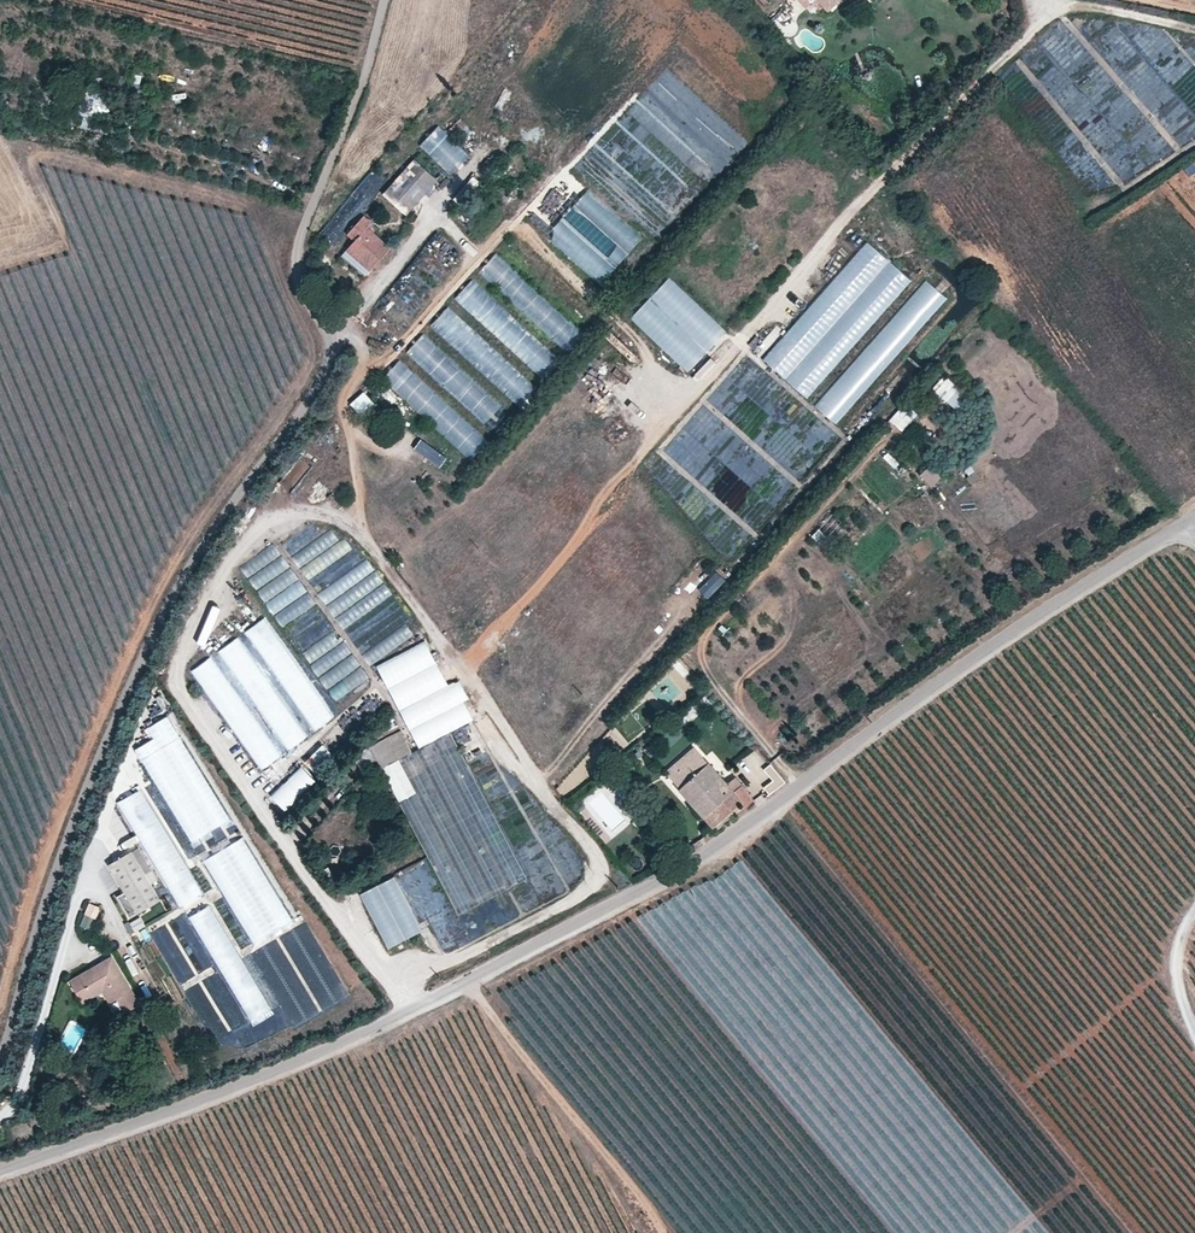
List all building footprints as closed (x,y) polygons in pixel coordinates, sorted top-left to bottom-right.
[(814,0),(798,0),(805,8),(814,0)] [(828,11),(840,0),(817,0),(828,11)] [(459,116),(447,130),(453,136),(449,138),(457,146),(465,137),(458,130),(465,122),(459,116)] [(1161,174),(1161,158),(1074,159),(1075,181),(1107,181),(1107,175),(1161,174)] [(412,159),(382,192),(405,214),(436,179),(412,159)] [(599,284),(643,237),(588,186),(544,234),(599,284)] [(355,240),(346,250),(368,270),(389,246),(372,230),(377,226),(363,214),(346,233),(355,240)] [(765,359),(808,398),(912,281),(869,242),(765,359)] [(368,270),(346,250),(340,255),(363,275),(368,270)] [(583,330),(494,252),(477,272),(565,349),(583,330)] [(629,317),(687,372),(727,331),(668,276),(629,317)] [(454,296),(537,376),(556,356),(472,277),(454,296)] [(817,407),(836,424),(946,298),(926,281),(817,407)] [(535,386),(447,305),(428,326),(516,406),(535,386)] [(493,427),(508,411),(424,332),(404,352),(484,427),(488,422),(493,427)] [(715,366),(733,347),(726,340),(708,359),(715,366)] [(381,378),(466,456),(484,436),(400,358),(381,378)] [(944,374),(931,388),(955,409),(968,395),(944,374)] [(363,391),(350,402),(360,414),(374,403),(363,391)] [(873,413),(883,402),(877,397),(867,408),(873,413)] [(905,430),(915,412),(898,404),(889,422),(905,430)] [(413,446),(438,466),(445,456),(420,437),(413,446)] [(894,467),(899,462),(888,451),(883,456),(894,467)] [(274,544),(241,565),(289,639),(324,617),(317,604),(314,606),(307,594),(307,593),(290,566),(290,567),(282,555),(281,555),(274,544)] [(384,585),(371,593),(377,601),(390,593),(384,585)] [(211,631),(228,595),(219,591),(202,628),(211,631)] [(349,611),(336,617),(341,626),(354,620),(349,611)] [(259,769),(335,718),(266,615),(241,632),(241,633),(213,652),(214,653),(191,669),(259,769)] [(364,635),(354,642),(360,652),(370,646),(364,635)] [(361,667),(329,689),(339,704),(372,683),(361,667)] [(685,725),(699,714),(694,708),(680,719),(685,725)] [(199,835),(227,820),(169,713),(146,725),(152,737),(136,746),(179,825),(166,831),(142,787),(118,800),(177,907),(203,893),(185,861),(207,849),(199,835)] [(370,745),(381,767),(412,752),(401,729),(370,745)] [(412,752),(381,767),(457,914),(527,878),(450,733),(412,752)] [(314,769),(331,754),(322,743),(304,759),(314,769)] [(725,784),(694,747),(675,763),(688,779),(678,788),(710,826),(740,803),(744,807),(753,800),(735,778),(725,784)] [(762,768),(770,779),(762,786),(769,794),(786,781),(770,762),(762,768)] [(688,779),(675,763),(664,771),(678,788),(688,779)] [(302,765),(270,794),(288,813),(319,783),(302,765)] [(644,809),(635,799),(626,807),(635,817),(644,809)] [(121,849),(136,840),(123,819),(113,826),(117,833),(113,835),(121,849)] [(200,854),(251,943),(291,920),(241,831),(200,854)] [(128,917),(159,898),(130,850),(107,864),(123,891),(115,896),(128,917)] [(359,891),(386,947),(422,930),(394,874),(359,891)] [(79,924),(91,929),(101,906),(89,901),(79,924)] [(269,1010),(212,902),(175,921),(179,929),(195,921),(247,1021),(269,1010)] [(140,915),(127,921),(131,931),(145,926),(140,915)] [(139,1002),(113,955),(69,979),(81,1001),(109,985),(124,1011),(139,1002)] [(207,1017),(203,1007),(198,1009),(209,1036),(248,1022),(241,1004),(207,1017)]
